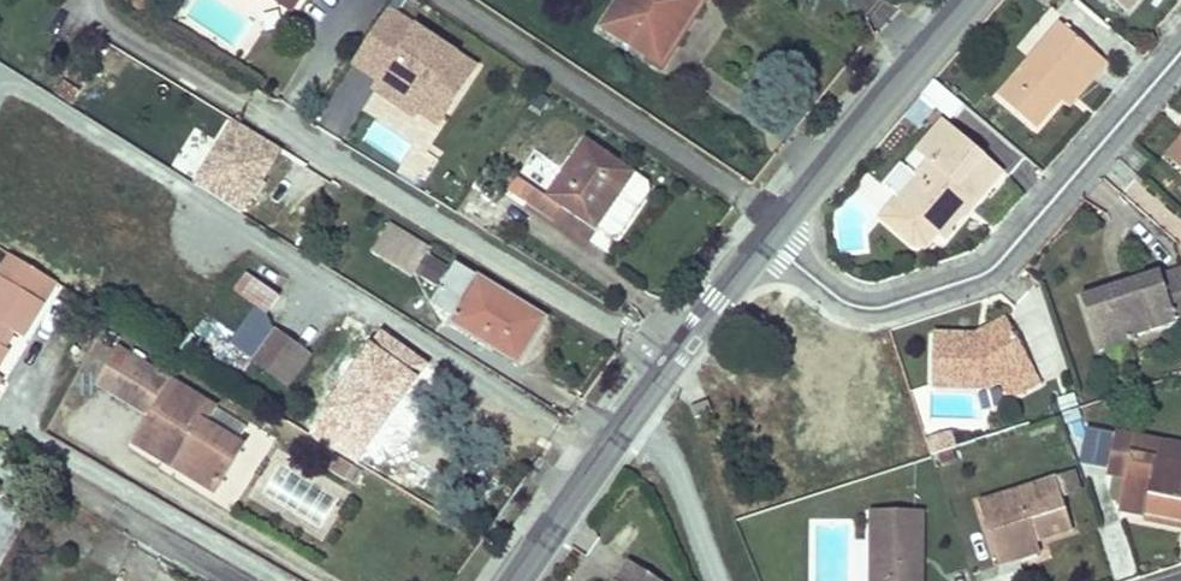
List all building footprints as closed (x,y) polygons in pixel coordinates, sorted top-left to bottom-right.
[(143,9),(148,0),(130,0),(143,9)] [(294,9),(300,0),(283,0),(282,1),(294,9)] [(602,27),(651,59),(661,43),(668,48),(700,0),(620,0),(602,27)] [(1124,12),(1134,0),(1111,0),(1124,12)] [(1104,64),(1057,23),(996,95),(1034,128),(1060,99),(1081,74),(1089,81),(1104,64)] [(668,48),(661,43),(651,59),(658,64),(668,48)] [(1089,81),(1081,74),(1060,99),(1067,106),(1089,81)] [(948,133),(953,127),(941,115),(935,121),(948,133)] [(434,140),(402,119),(381,152),(413,172),(434,140)] [(231,120),(193,187),(249,217),(286,150),(231,120)] [(913,147),(928,160),(914,175),(918,178),(899,200),(895,197),(879,215),(911,244),(923,246),(935,233),(965,200),(969,204),(1001,169),(953,127),(948,133),(935,121),(913,147)] [(587,139),(549,195),(536,186),(527,199),(554,218),(562,206),(607,236),(619,231),(647,190),(646,179),(587,139)] [(1170,152),(1180,162),(1180,141),(1170,152)] [(918,178),(914,175),(895,197),(899,200),(918,178)] [(969,204),(965,200),(935,233),(940,237),(969,204)] [(428,249),(389,225),(371,252),(411,276),(428,249)] [(417,278),(434,290),(455,259),(438,248),(417,278)] [(0,273),(0,343),(7,332),(16,337),(19,339),(55,281),(11,255),(0,273)] [(545,319),(456,265),(433,301),(455,314),(483,332),(478,339),(517,363),(545,319)] [(1164,272),(1164,269),(1084,295),(1103,352),(1138,341),(1137,336),(1180,322),(1179,318),(1180,317),(1180,267),(1164,272)] [(279,296),(247,274),(235,291),(265,314),(279,296)] [(483,332),(455,314),(451,322),(478,339),(483,332)] [(1011,323),(1006,316),(976,331),(975,339),(982,340),(1011,323)] [(976,331),(936,332),(936,384),(992,385),(1000,380),(1009,396),(1042,378),(1011,323),(982,340),(975,339),(976,331)] [(305,353),(273,329),(252,358),(284,382),(305,353)] [(16,337),(7,332),(0,343),(0,348),(7,352),(16,337)] [(424,368),(381,336),(325,411),(368,443),(424,368)] [(213,409),(115,350),(94,386),(148,418),(132,445),(160,462),(164,456),(182,467),(178,472),(212,493),(241,444),(205,422),(213,409)] [(1146,387),(1125,394),(1128,404),(1152,403),(1146,387)] [(712,410),(707,398),(690,405),(695,418),(712,410)] [(1116,433),(1108,476),(1124,480),(1120,509),(1180,522),(1180,462),(1165,459),(1167,444),(1116,433)] [(951,434),(933,440),(936,450),(953,444),(951,434)] [(344,479),(352,466),(333,455),(325,467),(344,479)] [(164,456),(160,462),(178,472),(182,467),(164,456)] [(1074,531),(1064,498),(1081,492),(1076,474),(1059,480),(981,504),(1000,566),(1042,553),(1039,542),(1074,531)] [(871,511),(871,580),(922,580),(923,511),(871,511)] [(631,560),(618,580),(664,580),(631,560)]
